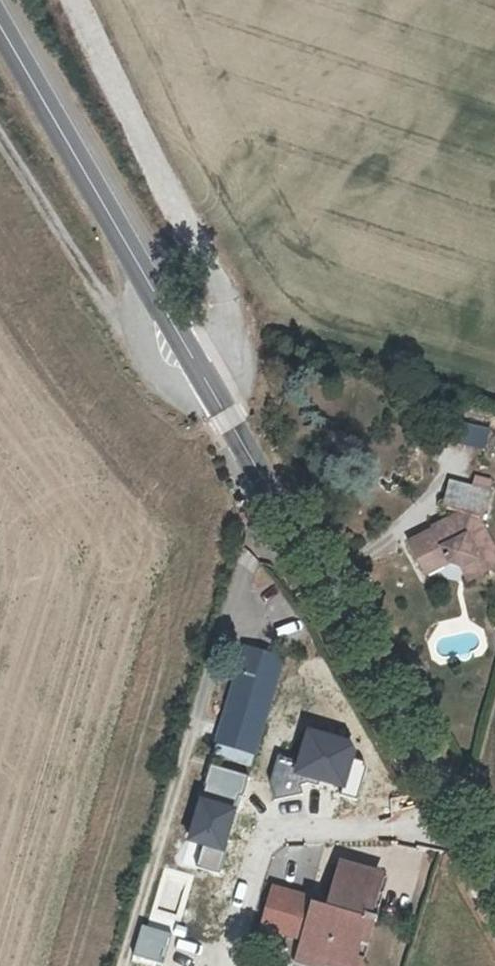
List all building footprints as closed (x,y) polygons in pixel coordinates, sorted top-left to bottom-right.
[(437,523),(439,528),(429,533),(427,528),(411,535),(424,561),(447,550),(451,557),(465,561),(470,572),(494,561),(494,542),(479,510),(485,512),(491,487),(448,477),(443,502),(461,507),(434,519),(437,523)] [(437,523),(427,528),(429,533),(439,528),(437,523)] [(428,568),(451,557),(447,550),(424,561),(428,568)] [(245,655),(217,750),(255,763),(283,667),(245,655)] [(328,962),(343,965),(356,965),(372,914),(368,912),(381,870),(343,859),(332,897),(330,902),(283,889),(278,902),(271,899),(264,924),(304,936),(299,953),(328,962)] [(391,873),(381,870),(368,912),(372,914),(379,916),(391,873)] [(277,880),(271,899),(278,902),(283,889),(330,902),(332,897),(277,880)] [(372,914),(356,965),(364,965),(379,916),(372,914)] [(328,962),(299,953),(295,965),(297,965),(327,965),(328,962)]
